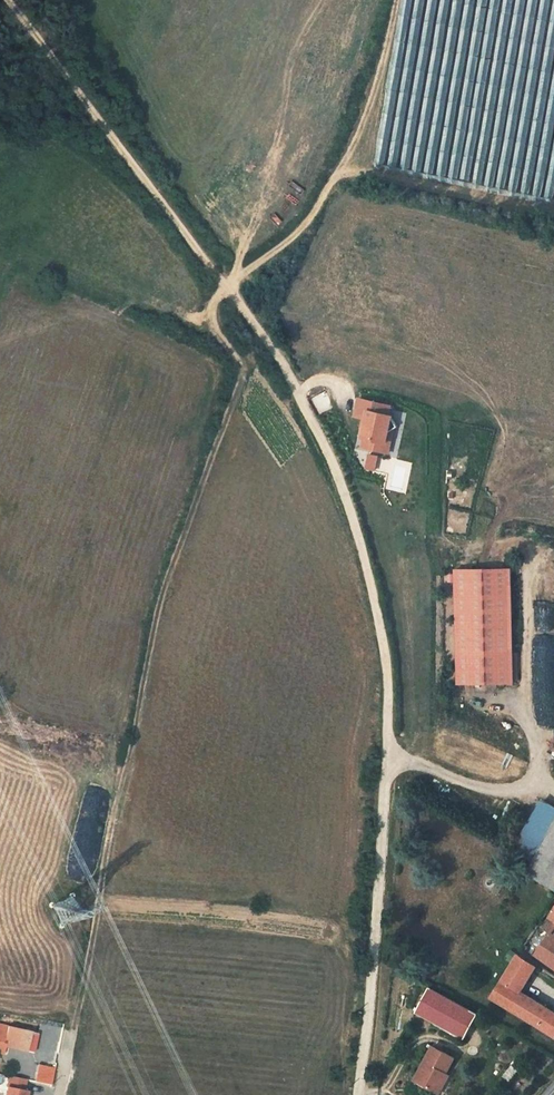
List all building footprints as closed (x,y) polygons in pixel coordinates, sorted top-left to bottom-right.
[(393,403),(361,395),(357,413),(369,416),(365,434),(369,436),(367,445),(386,449),(391,430),(396,426),(400,424),(394,415),(395,413),(391,412),(393,403)] [(396,426),(391,430),(386,449),(390,450),(396,426)] [(511,567),(455,569),(458,682),(515,681),(511,567)] [(548,804),(519,852),(538,863),(531,875),(553,889),(553,808),(548,804)] [(543,947),(553,956),(553,931),(543,947)] [(526,986),(544,961),(528,949),(498,993),(553,1031),(553,1005),(526,986)] [(481,1008),(434,983),(422,1006),(469,1030),(481,1008)] [(0,1016),(0,1044),(5,1045),(8,1036),(37,1044),(42,1027),(0,1016)] [(437,1083),(457,1048),(431,1033),(411,1068),(437,1083)] [(53,1084),(55,1065),(37,1063),(34,1082),(53,1084)] [(18,1069),(13,1094),(34,1094),(36,1083),(32,1083),(34,1072),(18,1069)]
